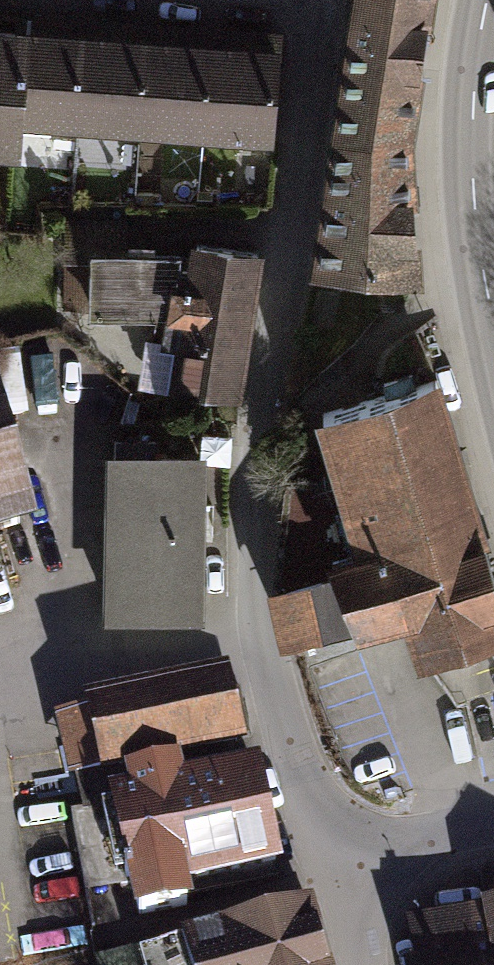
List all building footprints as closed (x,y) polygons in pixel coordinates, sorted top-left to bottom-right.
[(357,24),(329,199),(320,264),(378,271),(416,278),(409,211),(408,143),(412,104),(429,0),(361,0),(357,24)] [(20,115),(271,133),(277,53),(245,50),(178,45),(112,40),(44,35),(0,32),(0,143),(18,144),(20,115)] [(263,251),(188,238),(186,250),(127,248),(128,220),(62,217),(63,310),(153,315),(141,381),(240,398),(263,251)] [(314,413),(333,475),(281,472),(271,587),(283,646),(353,627),(357,634),(402,620),(417,663),(493,637),(493,557),(441,374),(314,413)] [(31,525),(0,426),(0,535),(31,525)] [(205,456),(108,454),(104,621),(202,622),(205,456)] [(120,775),(179,762),(244,748),(227,672),(81,704),(83,710),(52,716),(66,782),(97,775),(98,780),(120,775)] [(125,796),(106,801),(134,925),(194,911),(189,890),(280,869),(256,766),(184,783),(179,762),(120,775),(125,796)] [(140,959),(142,964),(332,964),(314,905),(140,959)] [(480,911),(491,964),(493,964),(493,908),(480,911)] [(405,926),(413,964),(491,964),(480,911),(405,926)]
